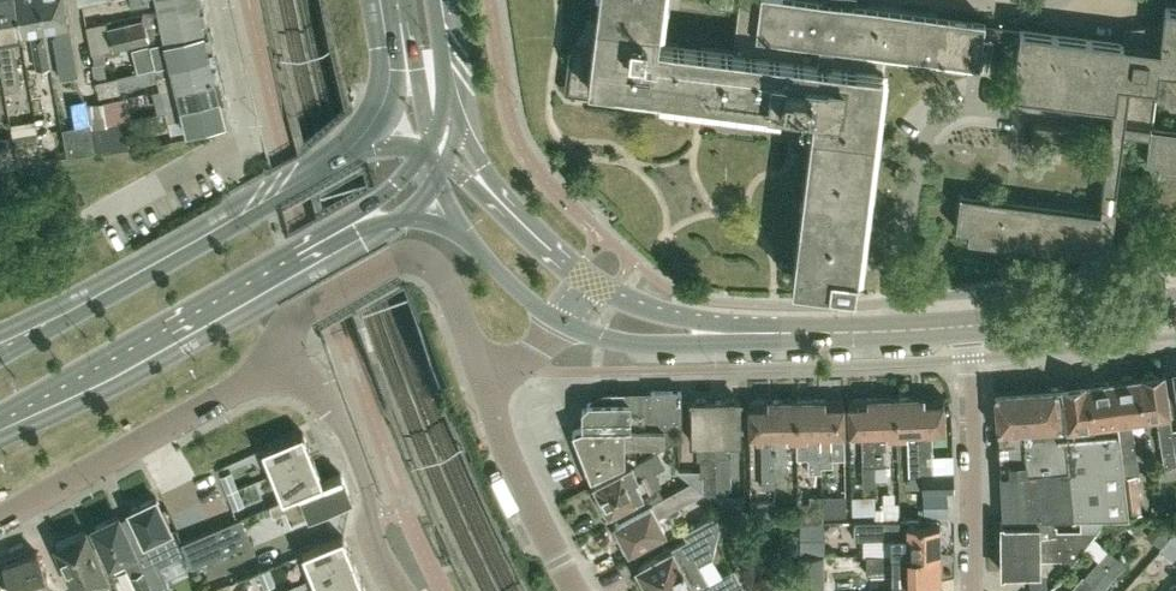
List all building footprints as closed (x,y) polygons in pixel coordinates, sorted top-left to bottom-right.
[(0,62),(0,74),(3,90),(20,87),(11,35),(20,33),(14,0),(0,0),(0,60),(0,62)] [(20,33),(28,32),(34,69),(51,66),(44,29),(39,0),(14,0),(20,33)] [(68,25),(64,0),(39,0),(44,29),(53,28),(54,34),(52,35),(59,77),(77,74),(69,25),(68,25)] [(157,2),(159,10),(203,1),(202,0),(128,0),(129,7),(157,2)] [(978,61),(982,35),(977,34),(978,22),(972,21),(972,22),(850,6),(850,3),(831,1),(831,4),(823,3),(823,0),(740,0),(734,50),(656,41),(657,25),(658,25),(661,0),(598,0),(592,50),(569,47),(569,49),(573,50),(568,88),(574,89),(574,90),(694,106),(694,104),(717,107),(716,114),(719,114),(721,97),(819,110),(817,124),(812,124),(792,279),(810,282),(817,283),(817,282),(833,283),(834,283),(854,286),(873,133),(880,71),(879,71),(882,49),(919,54),(919,55),(930,56),(930,55),(978,61)] [(207,24),(203,1),(159,10),(159,11),(141,13),(141,18),(106,26),(111,48),(153,36),(157,33),(165,32),(207,24)] [(1121,39),(1019,27),(983,22),(978,22),(977,34),(982,35),(1018,39),(1011,91),(1113,104),(1101,204),(1114,206),(1123,130),(1149,133),(1149,132),(1159,57),(1174,59),(1175,50),(1175,5),(1165,3),(1162,27),(1124,32),(1124,31),(1123,30),(1121,39)] [(148,66),(170,61),(214,51),(208,28),(164,39),(131,47),(137,70),(148,67),(148,66)] [(159,87),(219,73),(214,51),(170,61),(148,66),(148,67),(116,75),(114,75),(118,90),(157,80),(159,87)] [(181,106),(224,95),(219,73),(159,87),(163,110),(181,106)] [(181,106),(163,110),(164,110),(167,121),(171,120),(174,133),(186,129),(186,128),(230,118),(224,95),(181,106)] [(107,123),(123,119),(123,118),(130,117),(126,101),(102,106),(107,123)] [(92,125),(92,126),(97,153),(129,148),(123,119),(107,123),(92,125)] [(60,128),(66,157),(95,151),(89,122),(60,128)] [(1034,123),(1031,143),(1041,144),(1039,157),(1059,159),(1061,147),(1069,148),(1072,128),(1034,123)] [(1149,132),(1149,133),(1145,159),(1159,160),(1159,161),(1157,170),(1159,170),(1159,169),(1160,169),(1175,171),(1175,136),(1149,132)] [(41,161),(36,133),(11,137),(16,165),(41,161)] [(16,165),(11,137),(0,139),(0,167),(16,165)] [(1094,255),(1109,256),(1115,207),(1115,206),(1114,206),(1101,204),(1099,218),(960,202),(961,193),(960,193),(959,193),(955,227),(956,227),(968,229),(967,238),(968,239),(968,237),(996,241),(995,241),(1004,242),(1031,245),(1031,246),(1032,246),(1032,245),(1059,249),(1059,250),(1067,251),(1067,250),(1094,253),(1094,255)] [(1163,371),(1155,373),(1152,370),(1145,371),(1143,375),(1138,375),(1143,416),(1156,414),(1164,467),(1175,465),(1175,460),(1172,429),(1169,413),(1163,371)] [(1143,416),(1138,375),(1132,376),(1129,374),(1123,375),(1121,378),(1113,379),(1118,421),(1118,422),(1122,462),(1136,460),(1130,418),(1143,416)] [(1113,379),(1087,383),(1105,517),(1128,517),(1128,515),(1122,462),(1118,422),(1118,421),(1113,379)] [(1087,383),(1060,387),(1063,409),(1074,517),(1105,517),(1087,383)] [(1002,518),(1074,517),(1063,409),(1060,387),(1057,387),(994,391),(996,423),(1002,518)] [(582,408),(582,426),(677,428),(681,428),(681,389),(651,390),(650,390),(612,391),(608,393),(606,396),(605,401),(588,401),(588,402),(582,408)] [(918,411),(918,395),(894,396),(894,409),(895,434),(908,434),(909,475),(920,474),(919,434),(918,411)] [(943,423),(942,395),(918,395),(918,411),(919,434),(920,474),(922,474),(932,474),(932,459),(930,433),(943,433),(943,423)] [(894,409),(894,396),(871,397),(872,435),(873,463),(874,481),(886,481),(884,435),(895,434),(894,409)] [(716,494),(714,400),(706,400),(704,397),(697,397),(695,400),(691,400),(691,441),(698,441),(698,457),(701,457),(701,475),(702,475),(702,489),(704,491),(716,499),(716,494)] [(740,441),(739,399),(735,399),(733,397),(727,397),(724,400),(714,400),(716,494),(730,494),(730,455),(727,455),(727,441),(740,441)] [(872,435),(871,397),(848,398),(848,405),(848,422),(848,436),(861,435),(862,485),(874,485),(874,481),(873,463),(872,435)] [(819,418),(818,398),(794,399),(794,412),(795,437),(797,437),(797,457),(808,456),(808,471),(820,471),(819,464),(819,418)] [(831,465),(831,437),(844,436),(844,423),(843,398),(818,398),(819,418),(819,464),(820,471),(820,466),(831,465)] [(749,423),(749,438),(761,438),(762,487),(773,486),(773,472),(772,399),(748,399),(749,423)] [(786,472),(785,437),(795,437),(794,412),(794,399),(772,399),(773,472),(786,472)] [(677,439),(677,428),(582,426),(572,430),(590,476),(623,461),(623,442),(650,442),(654,450),(656,450),(677,439)] [(303,431),(262,448),(272,473),(313,457),(303,431)] [(647,454),(593,482),(599,492),(594,494),(604,513),(658,486),(650,470),(663,464),(656,450),(654,450),(647,454)] [(313,457),(272,473),(282,497),(322,480),(313,457)] [(696,469),(679,469),(679,473),(691,481),(696,485),(696,469)] [(231,471),(220,475),(227,491),(237,487),(231,471)] [(282,497),(269,502),(273,512),(286,507),(291,520),(308,514),(308,515),(342,501),(342,502),(343,502),(343,501),(351,497),(341,473),(322,480),(282,497)] [(932,474),(922,474),(922,492),(953,491),(952,473),(932,474)] [(1138,474),(1125,475),(1130,513),(1142,512),(1138,474)] [(691,481),(650,503),(614,522),(619,532),(616,533),(624,549),(628,547),(628,548),(664,529),(657,516),(704,491),(702,489),(696,485),(691,481)] [(237,487),(227,491),(233,508),(243,504),(237,487)] [(922,514),(946,514),(946,492),(922,492),(922,514)] [(821,495),(821,505),(822,515),(844,515),(844,494),(821,495)] [(798,506),(798,507),(798,520),(822,520),(822,515),(821,505),(821,495),(809,495),(809,506),(798,506)] [(873,514),(873,495),(851,496),(852,514),(873,514)] [(170,559),(158,534),(171,528),(156,497),(129,509),(141,535),(130,540),(142,566),(155,560),(157,565),(170,559)] [(773,506),(774,506),(775,506),(775,500),(750,500),(750,517),(773,517),(773,506)] [(773,521),(797,521),(798,521),(798,520),(798,507),(798,506),(775,506),(774,506),(773,506),(773,517),(773,521)] [(882,507),(876,507),(876,519),(892,519),(897,519),(897,511),(882,511),(882,507)] [(152,585),(151,585),(142,566),(130,540),(118,514),(93,526),(110,562),(125,555),(142,590),(154,590),(152,585)] [(250,541),(241,517),(181,542),(190,566),(250,541)] [(682,531),(686,539),(674,546),(637,565),(651,590),(721,590),(739,582),(733,568),(708,581),(694,555),(712,545),(715,530),(707,517),(682,531)] [(892,523),(892,519),(876,519),(854,520),(854,537),(892,536),(892,553),(939,552),(939,523),(892,523)] [(799,523),(799,554),(821,554),(820,522),(799,523)] [(1054,522),(1002,523),(1002,547),(1084,545),(1096,530),(1054,530),(1054,522)] [(1169,536),(1160,547),(1172,558),(1175,553),(1175,528),(1169,536)] [(77,590),(113,590),(85,529),(55,543),(77,590)] [(343,535),(341,536),(336,538),(302,552),(312,577),(353,560),(343,535)] [(1084,545),(1002,547),(1002,571),(1039,571),(1039,559),(1059,559),(1059,568),(1066,568),(1084,545)] [(50,590),(51,590),(37,551),(4,562),(14,590),(50,590)] [(866,572),(892,572),(892,581),(939,581),(939,552),(892,553),(866,553),(866,572)] [(823,554),(799,554),(799,590),(823,590),(823,554)] [(1123,563),(1114,555),(1104,567),(1084,590),(1099,590),(1123,563)] [(362,582),(354,561),(353,560),(312,577),(316,586),(318,590),(339,590),(362,582)] [(1104,567),(1097,561),(1083,576),(1082,575),(1068,590),(1084,590),(1104,567)] [(268,568),(258,572),(264,588),(274,584),(268,568)] [(152,585),(154,590),(170,590),(164,579),(152,585)] [(362,582),(339,590),(366,590),(362,582)] [(739,582),(721,590),(744,590),(739,582)]
